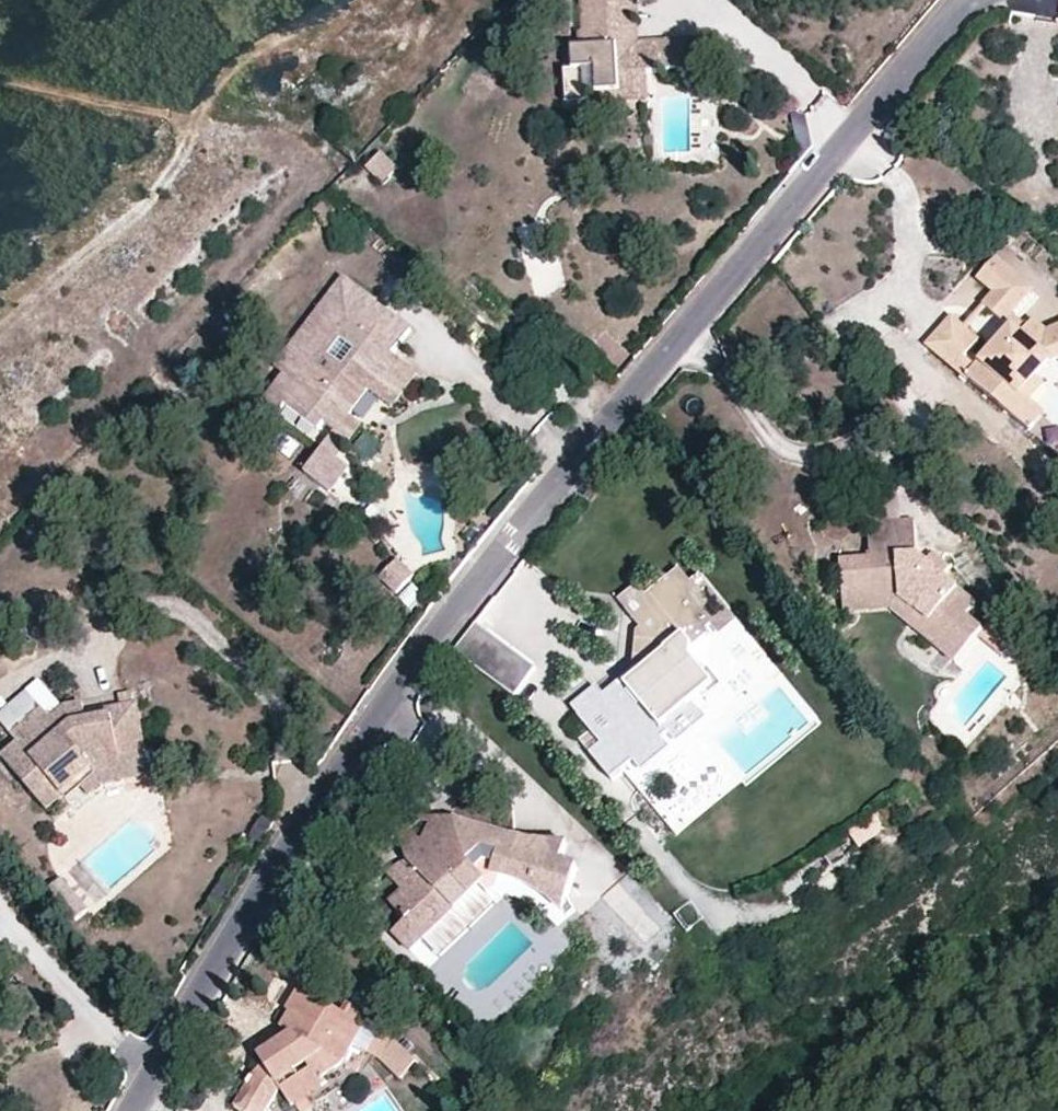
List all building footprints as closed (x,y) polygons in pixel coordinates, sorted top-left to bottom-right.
[(583,45),(572,47),(573,69),(563,70),(565,101),(587,100),(587,94),(596,94),(599,104),(649,99),(647,73),(663,72),(662,41),(639,43),(621,44),(618,0),(581,0),(583,45)] [(621,44),(639,43),(639,22),(635,23),(635,16),(641,18),(640,0),(618,0),(621,44)] [(693,37),(662,41),(663,72),(696,70),(693,37)] [(364,171),(385,186),(399,167),(378,151),(364,171)] [(547,216),(513,226),(535,299),(568,289),(547,216)] [(1035,289),(998,259),(982,279),(999,294),(988,307),(1006,323),(1012,316),(1035,289)] [(283,372),(261,399),(279,414),(287,405),(320,432),(327,423),(337,433),(349,416),(370,389),(381,399),(406,365),(391,353),(412,327),(343,276),(275,366),(283,372)] [(1006,323),(1020,336),(1026,329),(1012,316),(1006,323)] [(953,319),(941,332),(967,354),(978,339),(953,319)] [(1026,329),(1020,336),(1006,351),(996,343),(977,368),(965,358),(967,354),(941,332),(928,344),(1016,420),(1030,401),(1022,395),(1038,377),(1030,371),(1045,354),(1052,361),(1057,358),(1057,330),(1048,335),(1032,323),(1026,329)] [(1038,377),(1052,361),(1045,354),(1030,371),(1038,377)] [(419,374),(406,365),(381,399),(395,410),(419,374)] [(560,374),(554,382),(570,397),(578,386),(560,374)] [(1047,383),(1038,377),(1022,395),(1030,401),(1047,383)] [(554,382),(545,393),(561,408),(570,397),(554,382)] [(1048,415),(1030,401),(1016,420),(1031,435),(1048,415)] [(363,426),(349,416),(337,433),(325,448),(337,458),(363,426)] [(348,468),(337,458),(325,448),(305,473),(328,492),(348,468)] [(917,554),(916,517),(870,521),(871,556),(844,557),(845,600),(899,597),(965,650),(984,629),(967,618),(979,604),(945,576),(927,561),(917,554)] [(935,551),(927,561),(945,576),(953,566),(935,551)] [(414,574),(398,558),(380,577),(396,592),(414,574)] [(729,608),(700,575),(691,581),(681,568),(649,596),(639,584),(618,601),(640,629),(653,643),(651,660),(638,670),(628,678),(644,696),(623,714),(606,697),(581,720),(623,770),(632,761),(661,736),(667,730),(697,706),(693,704),(702,694),(692,683),(703,673),(691,660),(688,662),(679,666),(674,662),(670,654),(672,649),(686,637),(692,647),(713,628),(710,624),(729,608)] [(955,663),(965,650),(899,597),(845,600),(846,615),(892,611),(955,663)] [(738,619),(729,608),(710,624),(713,628),(720,637),(738,619)] [(475,625),(455,653),(515,696),(535,668),(475,625)] [(633,666),(638,670),(651,660),(653,643),(640,629),(637,630),(633,666)] [(691,660),(692,647),(686,637),(672,649),(670,654),(674,662),(679,666),(688,662),(691,660)] [(708,669),(703,673),(692,683),(702,694),(705,700),(723,685),(708,669)] [(572,708),(581,720),(606,697),(598,687),(572,708)] [(138,705),(86,713),(82,701),(58,705),(48,716),(41,706),(10,733),(15,740),(0,754),(0,755),(46,811),(63,794),(67,799),(79,786),(89,798),(102,785),(149,779),(138,705)] [(707,718),(697,706),(667,730),(677,743),(707,718)] [(671,747),(661,736),(632,761),(643,773),(671,747)] [(920,798),(909,784),(849,829),(861,849),(891,824),(888,822),(920,798)] [(77,810),(89,798),(79,786),(67,799),(77,810)] [(562,913),(575,863),(560,860),(564,842),(550,842),(540,842),(521,837),(479,825),(451,820),(437,816),(412,815),(395,833),(402,859),(387,876),(401,889),(391,903),(405,920),(397,930),(393,935),(411,954),(424,940),(480,885),(486,878),(469,861),(483,847),(498,853),(493,879),(498,878),(509,880),(518,883),(527,888),(539,895),(549,904),(562,913)] [(642,945),(661,932),(643,907),(651,902),(632,874),(605,893),(642,945)] [(387,923),(397,930),(405,920),(391,903),(401,889),(387,876),(382,880),(378,884),(376,890),(374,898),(375,905),(380,914),(387,923)] [(88,907),(60,877),(46,889),(74,919),(88,907)] [(494,898),(480,885),(424,940),(439,954),(494,898)] [(299,986),(284,1010),(289,1012),(274,1038),(279,1042),(258,1054),(265,1067),(251,1075),(231,1107),(239,1110),(267,1110),(281,1087),(280,1086),(309,1068),(324,1077),(345,1064),(356,1044),(371,1017),(348,1003),(342,1011),(299,986)] [(383,1025),(371,1017),(356,1044),(367,1052),(383,1025)] [(329,1085),(324,1077),(309,1068),(280,1086),(281,1087),(293,1107),(329,1085)]
